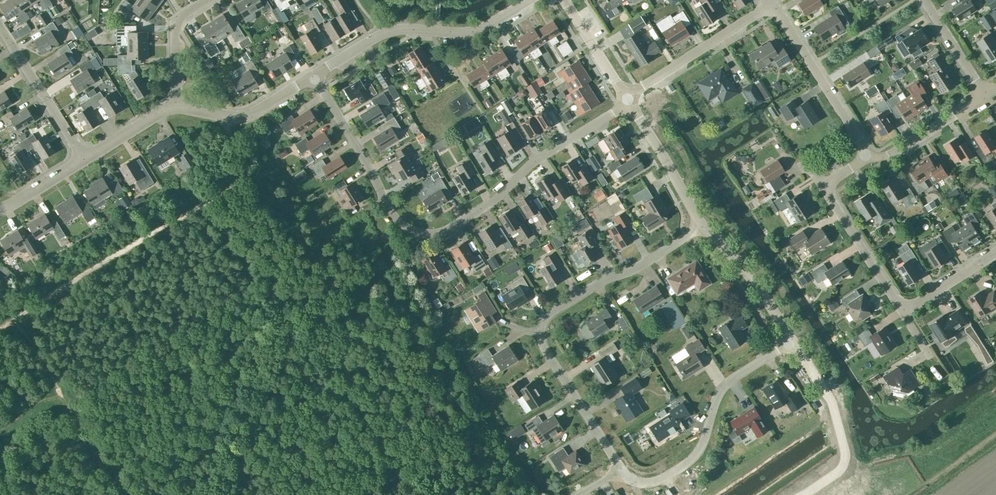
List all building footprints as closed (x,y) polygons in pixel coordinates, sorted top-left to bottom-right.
[(21,24),(26,21),(12,0),(7,0),(0,4),(0,6),(8,19),(16,14),(18,17),(17,18),(21,24)] [(30,18),(26,12),(25,13),(23,10),(31,5),(28,0),(12,0),(26,21),(30,18)] [(41,3),(40,3),(44,10),(48,7),(43,0),(39,0),(41,3)] [(147,21),(155,10),(141,0),(136,0),(133,5),(126,0),(124,0),(118,8),(129,16),(134,10),(147,21)] [(155,10),(163,0),(141,0),(155,10)] [(260,7),(263,11),(271,6),(267,0),(243,0),(235,4),(243,17),(244,17),(245,19),(247,21),(249,21),(251,21),(253,19),(255,17),(255,15),(255,13),(254,11),(260,7)] [(280,11),(290,5),(287,1),(289,0),(274,0),(280,11)] [(306,0),(299,4),(303,10),(309,6),(306,0)] [(334,17),(344,33),(354,27),(345,12),(349,9),(344,0),(334,0),(333,1),(341,13),(334,17)] [(619,0),(606,0),(608,4),(603,8),(610,18),(619,12),(616,6),(621,3),(619,0)] [(695,8),(706,25),(718,17),(710,6),(715,3),(714,0),(700,0),(702,3),(695,8)] [(822,4),(820,0),(803,0),(798,4),(805,15),(822,4)] [(953,8),(961,20),(977,10),(972,2),(975,0),(962,0),(963,2),(953,8)] [(992,10),(995,7),(995,0),(985,0),(992,10)] [(54,15),(59,12),(55,5),(51,8),(54,15)] [(837,6),(828,11),(831,16),(815,27),(823,40),(836,31),(838,33),(844,29),(843,26),(848,23),(840,11),(837,6)] [(316,7),(310,11),(318,23),(324,20),(316,7)] [(275,8),(270,11),(279,26),(282,24),(284,22),(275,8)] [(682,10),(672,17),(675,23),(662,32),(671,45),(681,39),(689,35),(684,27),(690,23),(682,10)] [(41,13),(37,15),(44,26),(48,23),(41,13)] [(645,24),(650,21),(644,13),(640,16),(628,23),(633,32),(645,24)] [(995,25),(995,24),(989,13),(981,18),(988,29),(995,25)] [(223,14),(212,21),(223,38),(230,33),(236,42),(245,36),(238,25),(232,28),(223,14)] [(54,20),(58,25),(64,21),(61,16),(54,20)] [(344,33),(334,17),(324,23),(334,40),(344,33)] [(354,20),(362,29),(366,26),(359,17),(354,20)] [(307,32),(300,36),(311,54),(322,47),(314,34),(320,31),(312,18),(303,24),(307,32)] [(560,32),(553,20),(544,26),(555,44),(559,41),(555,35),(560,32)] [(212,21),(200,28),(209,42),(204,46),(211,58),(220,52),(215,43),(223,38),(212,21)] [(52,22),(43,28),(46,34),(34,41),(41,53),(57,42),(53,36),(59,32),(52,22)] [(31,30),(27,24),(17,30),(21,36),(31,30)] [(287,44),(293,40),(282,24),(279,26),(272,30),(278,38),(282,36),(287,44)] [(131,25),(116,25),(116,35),(120,35),(121,46),(127,46),(148,46),(148,33),(135,33),(135,26),(132,26),(131,25)] [(548,40),(551,46),(555,44),(544,26),(535,31),(543,43),(548,40)] [(910,27),(894,36),(899,43),(895,45),(903,57),(910,53),(911,53),(913,57),(921,52),(919,48),(928,42),(920,29),(913,33),(910,27)] [(542,54),(537,47),(543,43),(535,31),(534,28),(523,35),(538,56),(542,54)] [(646,47),(636,32),(624,40),(640,66),(653,58),(651,56),(659,50),(654,42),(646,47)] [(995,57),(995,40),(991,33),(977,42),(989,61),(986,63),(986,64),(995,57)] [(529,52),(533,59),(538,56),(523,35),(514,41),(518,47),(512,50),(519,60),(524,57),(523,56),(529,52)] [(238,43),(242,48),(252,42),(248,36),(238,43)] [(560,51),(569,46),(566,41),(557,47),(560,51)] [(750,54),(759,69),(774,59),(779,67),(790,60),(782,47),(775,51),(769,42),(750,54)] [(71,64),(67,58),(73,54),(70,49),(67,44),(57,50),(61,56),(48,64),(55,75),(71,64)] [(289,45),(282,49),(284,52),(266,64),(274,77),(293,65),(289,58),(295,54),(289,45)] [(118,55),(115,55),(115,60),(118,60),(118,64),(118,65),(118,66),(132,66),(132,60),(149,60),(148,46),(127,46),(128,55),(118,55)] [(407,66),(425,55),(419,46),(407,53),(410,59),(405,62),(407,66)] [(569,46),(560,51),(563,56),(572,51),(569,46)] [(866,52),(870,58),(880,51),(876,46),(866,52)] [(501,49),(491,55),(505,77),(509,74),(505,67),(511,63),(501,49)] [(257,84),(253,77),(260,74),(246,52),(240,56),(244,64),(247,70),(232,80),(241,94),(257,84)] [(425,55),(407,66),(409,69),(415,66),(418,71),(430,63),(425,55)] [(491,76),(496,72),(501,80),(505,77),(491,55),(481,61),(483,64),(491,76)] [(946,66),(939,55),(928,62),(934,72),(929,75),(940,93),(954,84),(943,67),(945,66),(946,67),(946,66)] [(89,60),(79,66),(83,73),(71,80),(78,91),(94,81),(89,74),(95,70),(89,60)] [(584,70),(578,60),(557,73),(560,77),(563,75),(566,81),(584,70)] [(433,61),(430,63),(418,71),(421,76),(414,81),(417,85),(439,71),(433,61)] [(862,63),(842,75),(850,87),(870,74),(862,63)] [(486,79),(491,76),(483,64),(475,69),(486,87),(490,85),(486,79)] [(118,66),(119,74),(128,74),(132,80),(128,82),(138,99),(149,92),(139,76),(135,71),(132,71),(132,66),(118,66)] [(486,87),(475,69),(466,75),(473,87),(479,83),(482,89),(486,87)] [(735,91),(734,91),(720,69),(698,83),(708,98),(720,91),(724,98),(723,99),(735,92),(735,91)] [(392,85),(391,83),(392,83),(383,70),(375,75),(383,87),(381,88),(383,91),(392,85)] [(584,70),(566,81),(570,87),(567,89),(569,93),(590,79),(584,70)] [(892,74),(895,79),(901,76),(898,70),(892,74)] [(439,71),(417,85),(419,89),(427,85),(430,91),(445,81),(439,71)] [(518,75),(525,86),(530,83),(523,72),(518,75)] [(542,77),(536,80),(539,87),(545,84),(542,77)] [(359,80),(344,89),(350,99),(358,95),(360,97),(358,98),(361,102),(376,93),(370,82),(367,83),(365,79),(360,81),(359,80)] [(906,86),(911,94),(906,98),(916,113),(926,106),(921,98),(927,94),(918,79),(906,86)] [(535,81),(526,86),(533,97),(541,92),(535,81)] [(586,82),(569,93),(565,95),(568,100),(571,98),(575,104),(593,92),(586,82)] [(779,82),(774,85),(778,92),(783,89),(779,82)] [(864,89),(869,96),(879,89),(874,82),(864,89)] [(752,83),(745,87),(750,95),(747,97),(753,106),(762,100),(752,83)] [(385,90),(388,95),(395,91),(392,86),(385,90)] [(556,94),(559,99),(565,95),(562,90),(556,94)] [(0,94),(0,109),(11,102),(4,91),(0,94)] [(89,98),(96,108),(102,104),(110,116),(121,109),(111,93),(104,97),(100,91),(89,98)] [(599,102),(593,92),(575,104),(578,109),(575,111),(578,115),(599,102)] [(896,94),(886,100),(891,107),(896,104),(905,120),(916,113),(906,98),(903,92),(897,96),(896,94)] [(383,93),(371,100),(374,106),(360,115),(367,127),(384,116),(380,109),(390,103),(383,93)] [(482,101),(486,108),(492,104),(487,97),(482,101)] [(98,123),(90,111),(96,108),(89,98),(80,104),(84,110),(77,114),(87,130),(98,123)] [(506,99),(501,102),(508,114),(513,111),(506,99)] [(883,99),(873,105),(879,113),(869,120),(873,126),(874,126),(881,135),(893,128),(885,115),(891,111),(885,101),(883,99)] [(786,120),(795,114),(804,128),(818,119),(812,110),(812,109),(807,100),(796,107),(792,100),(779,108),(786,120)] [(768,109),(773,117),(778,114),(773,106),(768,109)] [(5,123),(7,126),(13,123),(17,129),(33,119),(26,108),(14,116),(10,110),(1,116),(0,117),(0,126),(5,123)] [(503,108),(498,111),(507,125),(512,122),(503,108)] [(544,109),(533,116),(542,131),(554,124),(544,109)] [(310,110),(294,120),(291,115),(279,122),(285,132),(295,126),(299,133),(317,121),(310,110)] [(561,115),(565,122),(572,117),(568,110),(561,115)] [(532,116),(521,123),(530,138),(541,131),(532,116)] [(394,117),(382,124),(385,130),(373,137),(381,149),(398,139),(393,132),(400,127),(394,117)] [(477,117),(470,121),(474,128),(481,124),(477,117)] [(628,144),(618,128),(608,135),(603,138),(610,150),(609,151),(615,160),(627,153),(623,147),(628,144)] [(510,130),(497,138),(507,155),(521,147),(510,130)] [(755,140),(758,145),(775,135),(772,130),(755,140)] [(976,150),(983,161),(988,157),(986,153),(994,148),(995,151),(995,139),(993,141),(986,130),(982,132),(979,132),(979,135),(975,137),(981,147),(976,150)] [(305,137),(295,144),(301,153),(309,148),(316,159),(326,153),(323,149),(331,144),(324,132),(309,142),(305,137)] [(415,136),(419,142),(425,139),(422,133),(415,136)] [(29,150),(35,146),(43,158),(54,151),(44,136),(37,140),(33,134),(22,140),(29,150)] [(542,134),(535,137),(538,144),(544,141),(542,134)] [(437,148),(438,149),(448,143),(445,137),(430,146),(433,150),(437,148)] [(169,138),(149,149),(158,164),(177,152),(169,138)] [(974,155),(968,145),(962,148),(956,138),(945,145),(955,162),(966,155),(969,159),(974,155)] [(31,166),(23,154),(29,150),(22,140),(13,146),(17,152),(10,157),(20,173),(31,166)] [(483,153),(476,157),(486,173),(497,166),(490,155),(496,152),(489,140),(479,146),(483,153)] [(412,162),(408,157),(412,155),(407,145),(396,152),(399,157),(387,165),(388,166),(389,165),(393,172),(392,173),(412,162)] [(203,147),(198,149),(202,155),(206,153),(203,147)] [(279,152),(282,157),(288,153),(285,148),(279,152)] [(182,160),(178,163),(182,170),(193,164),(186,153),(180,157),(182,160)] [(585,159),(593,172),(601,167),(593,155),(585,159)] [(339,156),(326,165),(322,159),(311,166),(317,176),(325,171),(329,178),(346,167),(339,156)] [(618,159),(607,166),(611,172),(617,168),(622,175),(617,178),(620,183),(643,168),(635,156),(621,165),(618,159)] [(936,167),(928,156),(919,162),(929,177),(933,174),(938,181),(948,175),(941,164),(936,167)] [(585,166),(579,170),(572,159),(561,166),(571,182),(577,178),(582,185),(592,178),(585,166)] [(145,169),(139,172),(132,160),(119,167),(129,184),(137,179),(143,189),(154,182),(145,169)] [(785,185),(778,175),(784,171),(777,160),(760,171),(767,182),(768,181),(775,191),(785,185)] [(460,173),(452,178),(462,194),(474,187),(468,177),(474,173),(466,161),(456,167),(460,173)] [(419,165),(415,167),(412,162),(392,173),(392,174),(394,173),(399,182),(410,175),(413,181),(424,174),(419,165)] [(929,177),(919,162),(910,168),(917,179),(912,182),(919,193),(929,187),(924,180),(929,177)] [(431,175),(434,180),(440,177),(437,171),(431,175)] [(562,185),(556,188),(547,175),(536,182),(547,199),(554,195),(558,201),(568,195),(562,185)] [(918,201),(909,187),(903,191),(894,177),(881,185),(892,203),(901,197),(907,208),(918,201)] [(115,178),(106,184),(102,178),(93,183),(94,185),(84,192),(92,204),(109,193),(112,197),(123,191),(115,178)] [(447,200),(445,198),(451,194),(441,178),(426,187),(425,189),(424,190),(424,192),(425,194),(426,193),(428,197),(423,200),(430,211),(447,200)] [(352,182),(347,185),(344,180),(332,187),(339,197),(342,195),(350,207),(363,199),(352,182)] [(567,185),(572,192),(577,189),(573,181),(567,185)] [(741,187),(746,195),(751,192),(746,184),(741,187)] [(761,192),(765,197),(772,193),(768,187),(761,192)] [(652,197),(650,193),(647,194),(644,188),(633,195),(637,201),(641,199),(649,211),(648,213),(641,217),(649,230),(662,221),(665,210),(656,195),(652,197)] [(773,200),(780,211),(788,206),(798,221),(811,213),(799,194),(790,200),(785,193),(773,200)] [(528,217),(534,213),(542,225),(550,219),(542,207),(538,210),(528,194),(518,201),(528,217)] [(881,203),(875,207),(867,194),(855,202),(866,220),(875,214),(879,220),(888,214),(881,203)] [(124,208),(131,204),(125,195),(118,199),(124,208)] [(83,199),(77,202),(73,196),(56,207),(65,221),(81,212),(87,222),(95,218),(83,199)] [(753,207),(760,201),(757,196),(750,202),(753,207)] [(925,205),(929,211),(936,206),(933,200),(925,205)] [(987,213),(995,227),(995,201),(991,204),(994,208),(987,213)] [(769,204),(775,213),(778,211),(772,202),(769,204)] [(579,205),(573,209),(575,212),(570,215),(574,221),(584,214),(579,205)] [(531,235),(523,223),(519,225),(509,210),(499,216),(509,232),(512,235),(518,231),(523,240),(531,235)] [(632,240),(624,226),(630,222),(623,212),(613,218),(617,224),(608,230),(619,248),(632,240)] [(961,228),(972,244),(981,238),(974,226),(979,223),(973,212),(963,218),(967,224),(961,228)] [(59,238),(62,243),(68,239),(55,219),(49,223),(44,214),(28,224),(36,238),(53,228),(59,238)] [(889,228),(894,235),(901,230),(892,217),(890,218),(894,225),(889,228)] [(573,225),(577,232),(583,229),(582,228),(588,224),(585,218),(573,225)] [(935,225),(939,230),(944,227),(940,222),(935,225)] [(549,226),(554,235),(560,231),(555,223),(549,226)] [(505,235),(500,239),(491,225),(478,233),(489,250),(501,242),(506,249),(512,246),(505,235)] [(955,239),(962,250),(972,244),(961,228),(956,231),(952,225),(943,231),(949,242),(955,239)] [(805,244),(811,254),(830,242),(820,228),(806,237),(802,230),(789,238),(796,249),(805,244)] [(577,251),(570,255),(579,270),(585,265),(597,259),(590,247),(595,243),(587,230),(577,236),(583,246),(576,250),(577,251)] [(28,236),(23,240),(17,231),(1,241),(9,254),(25,244),(32,256),(38,252),(28,236)] [(558,235),(552,239),(557,247),(563,243),(558,235)] [(947,260),(944,255),(949,251),(941,239),(939,236),(929,242),(919,248),(924,256),(928,254),(936,267),(947,260)] [(463,242),(452,250),(458,259),(454,261),(459,270),(463,268),(466,266),(470,263),(475,272),(486,265),(479,254),(473,258),(463,242)] [(544,246),(547,252),(553,249),(549,243),(544,246)] [(912,263),(918,259),(911,248),(910,249),(907,243),(896,249),(905,262),(898,267),(909,284),(920,277),(912,263)] [(449,264),(443,267),(434,251),(422,259),(428,267),(424,270),(423,272),(426,277),(429,278),(433,275),(434,277),(441,272),(447,282),(457,276),(449,264)] [(547,265),(539,270),(549,287),(562,280),(554,268),(560,264),(553,252),(543,258),(547,265)] [(486,259),(489,264),(496,260),(493,255),(486,259)] [(677,293),(694,283),(698,290),(710,283),(696,260),(667,278),(677,293)] [(515,261),(510,265),(514,271),(519,268),(515,261)] [(827,276),(832,285),(849,274),(841,261),(828,270),(823,263),(810,272),(817,283),(827,276)] [(482,270),(486,276),(492,273),(488,266),(482,270)] [(980,270),(975,273),(980,281),(985,278),(980,270)] [(522,276),(512,282),(515,286),(502,295),(510,309),(521,303),(522,304),(528,300),(523,293),(530,289),(522,276)] [(455,286),(459,292),(465,288),(460,282),(455,286)] [(655,285),(633,300),(641,312),(663,298),(655,285)] [(628,290),(617,296),(621,302),(632,296),(628,290)] [(870,305),(863,296),(861,297),(856,290),(840,300),(845,307),(849,306),(852,309),(848,312),(853,320),(860,316),(862,319),(870,314),(866,307),(870,305)] [(988,295),(985,297),(981,291),(968,299),(980,318),(995,307),(995,293),(994,290),(988,295)] [(488,311),(493,308),(483,291),(478,295),(480,300),(464,309),(478,331),(494,321),(488,311)] [(827,305),(830,309),(839,304),(836,300),(827,305)] [(719,305),(722,310),(730,305),(727,301),(719,305)] [(664,311),(671,323),(669,324),(673,330),(680,325),(676,320),(682,316),(675,304),(664,311)] [(605,322),(612,318),(606,308),(598,313),(599,314),(586,322),(587,324),(584,326),(583,329),(583,331),(585,335),(588,336),(590,336),(593,334),(595,336),(608,328),(605,322)] [(959,309),(945,318),(943,315),(929,324),(942,343),(955,334),(954,331),(967,323),(959,309)] [(741,334),(742,334),(739,330),(746,326),(740,315),(718,328),(731,348),(745,340),(741,334)] [(615,320),(622,331),(629,327),(622,316),(615,320)] [(687,333),(691,331),(687,322),(683,324),(687,333)] [(966,327),(965,328),(966,332),(977,343),(981,340),(970,324),(966,327)] [(872,334),(867,328),(857,334),(864,346),(872,341),(881,354),(895,345),(883,327),(872,334)] [(698,339),(685,347),(689,355),(675,364),(684,378),(703,366),(695,354),(704,349),(698,339)] [(603,385),(614,377),(615,374),(605,358),(618,350),(613,342),(598,352),(602,358),(591,365),(603,385)] [(511,350),(509,352),(505,347),(508,345),(492,355),(488,349),(476,357),(483,369),(495,361),(501,371),(518,360),(511,350)] [(909,369),(903,373),(901,373),(897,367),(883,376),(893,391),(903,394),(919,384),(909,369)] [(869,379),(871,382),(880,377),(878,373),(869,379)] [(635,377),(620,387),(624,394),(613,401),(626,421),(628,419),(630,420),(633,418),(634,416),(642,410),(632,394),(642,387),(635,377)] [(794,393),(788,397),(777,379),(762,389),(775,408),(785,402),(791,411),(802,405),(794,393)] [(531,381),(522,388),(517,381),(505,389),(512,400),(522,394),(531,409),(544,401),(531,381)] [(671,413),(649,427),(653,433),(652,434),(652,435),(653,435),(653,436),(654,439),(656,440),(658,441),(660,441),(663,440),(664,437),(680,427),(677,423),(690,415),(682,402),(669,410),(671,413)] [(729,431),(728,434),(733,442),(737,443),(742,440),(738,434),(751,426),(757,436),(768,430),(756,411),(750,415),(747,411),(730,421),(734,428),(729,431)] [(538,415),(524,424),(528,431),(532,428),(541,442),(562,429),(553,415),(542,422),(538,415)] [(510,432),(512,435),(518,431),(519,432),(525,429),(522,424),(510,432)] [(576,450),(568,455),(563,447),(549,456),(559,471),(565,467),(570,474),(585,464),(576,450)]
